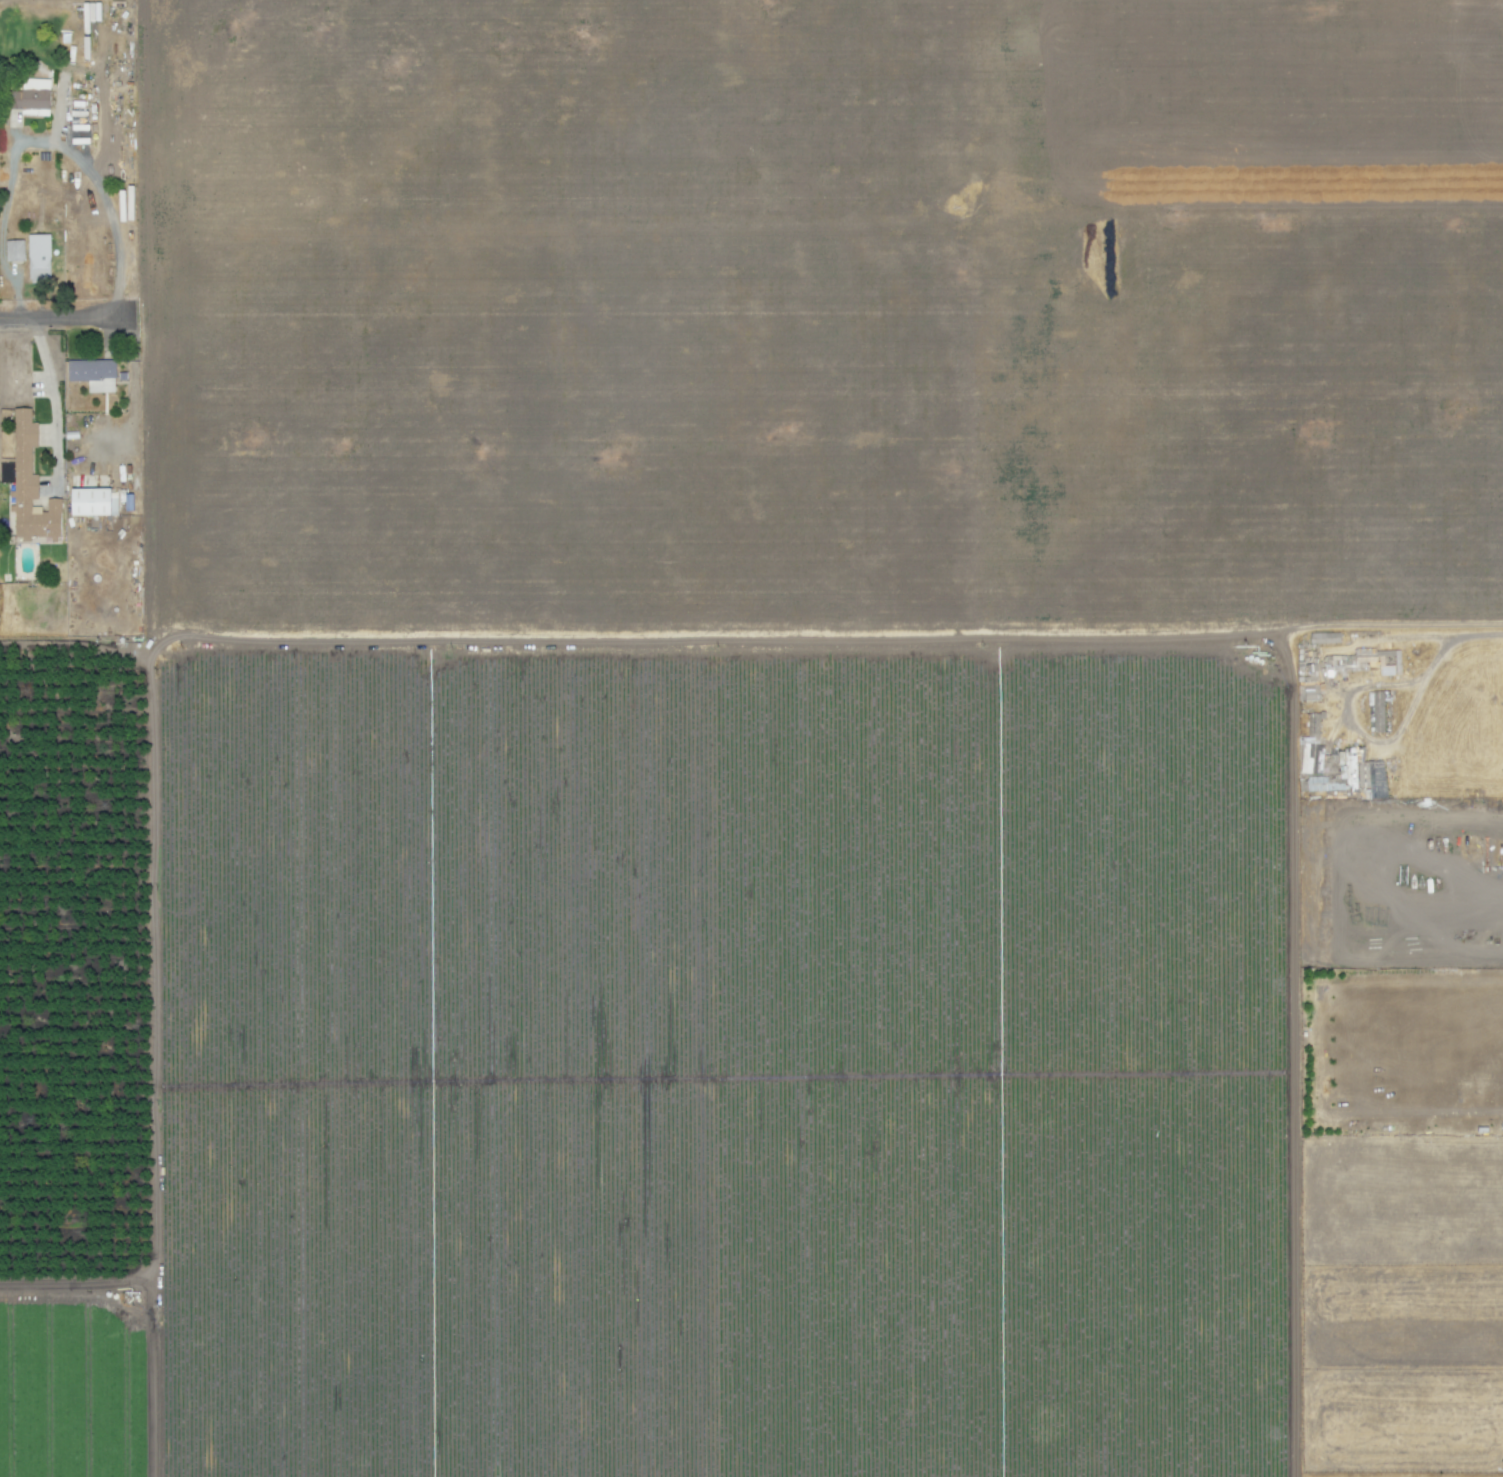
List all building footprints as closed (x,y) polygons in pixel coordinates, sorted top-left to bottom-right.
[(99,3),(83,3),(84,21),(100,21),(99,3)] [(9,108),(10,91),(22,92),(22,89),(53,90),(52,111),(9,108)] [(8,263),(7,241),(26,241),(27,263),(8,263)] [(30,285),(30,256),(34,256),(34,251),(46,251),(46,257),(52,256),(53,285),(30,285)] [(70,382),(70,361),(119,362),(119,382),(70,382)] [(27,508),(26,522),(45,522),(45,503),(59,503),(60,547),(5,549),(4,490),(10,490),(10,413),(28,414),(28,431),(34,431),(34,457),(26,457),(26,481),(34,482),(34,508),(27,508)] [(72,490),(112,490),(112,518),(73,517),(72,490)] [(1339,633),(1309,634),(1309,644),(1339,643),(1339,633)] [(1323,656),(1324,677),(1332,676),(1332,672),(1355,671),(1354,655),(1323,656)] [(1385,798),(1384,761),(1367,762),(1368,799),(1385,798)]
